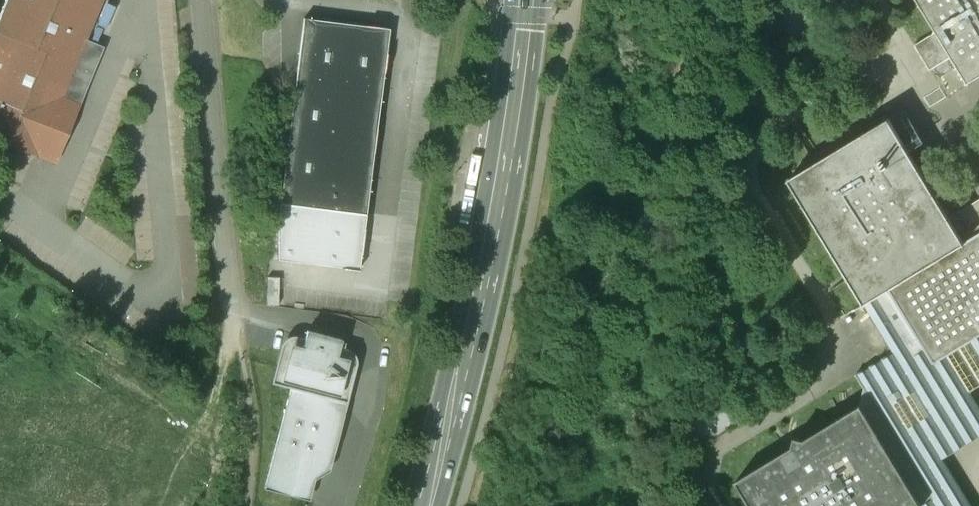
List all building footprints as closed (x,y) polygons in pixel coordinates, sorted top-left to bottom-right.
[(0,25),(0,141),(55,164),(104,47),(85,39),(101,0),(10,0),(0,25)] [(936,33),(915,46),(937,81),(958,69),(968,86),(978,80),(978,0),(916,0),(936,33)] [(390,30),(303,18),(280,204),(277,225),(277,233),(278,259),(278,260),(360,270),(367,216),(386,65),(390,30)] [(953,219),(892,118),(791,179),(895,352),(858,375),(866,388),(862,406),(806,440),(797,437),(794,447),(738,481),(753,505),(972,505),(942,457),(978,435),(978,420),(961,388),(978,377),(978,203),(953,219)] [(278,259),(277,233),(266,233),(266,259),(278,259)] [(279,277),(267,277),(267,304),(278,305),(279,277)] [(342,339),(307,330),(304,342),(293,339),(287,343),(285,347),(275,384),(291,388),(265,488),(306,499),(311,476),(326,468),(353,364),(352,359),(350,355),(346,353),(339,351),(342,339)]
